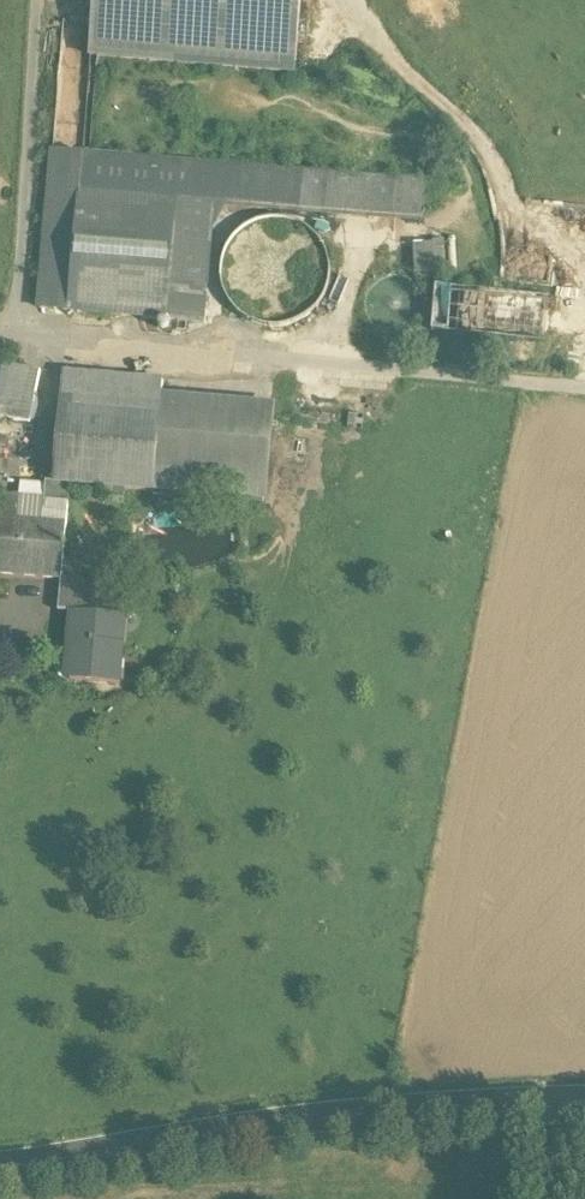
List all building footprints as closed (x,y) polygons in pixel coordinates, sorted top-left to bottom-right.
[(92,57),(296,74),(302,0),(97,0),(92,57)] [(304,173),(84,155),(81,192),(177,201),(215,204),(301,211),(304,173)] [(424,182),(304,173),(301,211),(420,221),(424,182)] [(177,201),(81,192),(76,256),(71,311),(72,312),(113,315),(167,320),(177,201)] [(215,204),(177,201),(167,320),(205,323),(215,204)] [(270,324),(327,301),(325,258),(309,220),(271,222),(271,229),(250,237),(253,285),(256,325),(270,324)] [(447,274),(445,245),(433,246),(435,275),(447,274)] [(76,256),(46,253),(41,309),(71,311),(76,256)] [(432,329),(543,339),(547,293),(518,291),(518,297),(435,290),(432,329)] [(113,315),(72,312),(71,324),(112,328),(113,315)] [(2,364),(0,372),(0,419),(30,424),(40,371),(2,364)] [(164,382),(64,373),(62,401),(162,409),(164,382)] [(162,409),(62,401),(55,483),(55,485),(70,486),(107,489),(107,494),(114,495),(114,490),(155,493),(162,409)] [(271,417),(162,409),(155,493),(261,503),(271,417)] [(70,486),(55,485),(55,483),(46,483),(45,500),(43,524),(67,526),(70,486)] [(0,496),(0,577),(61,582),(62,582),(62,580),(67,526),(43,524),(45,500),(0,496)] [(106,584),(62,580),(62,582),(61,582),(58,613),(72,614),(72,612),(104,615),(106,584)] [(104,615),(72,612),(72,614),(70,645),(73,645),(70,680),(119,684),(124,616),(104,615)]
